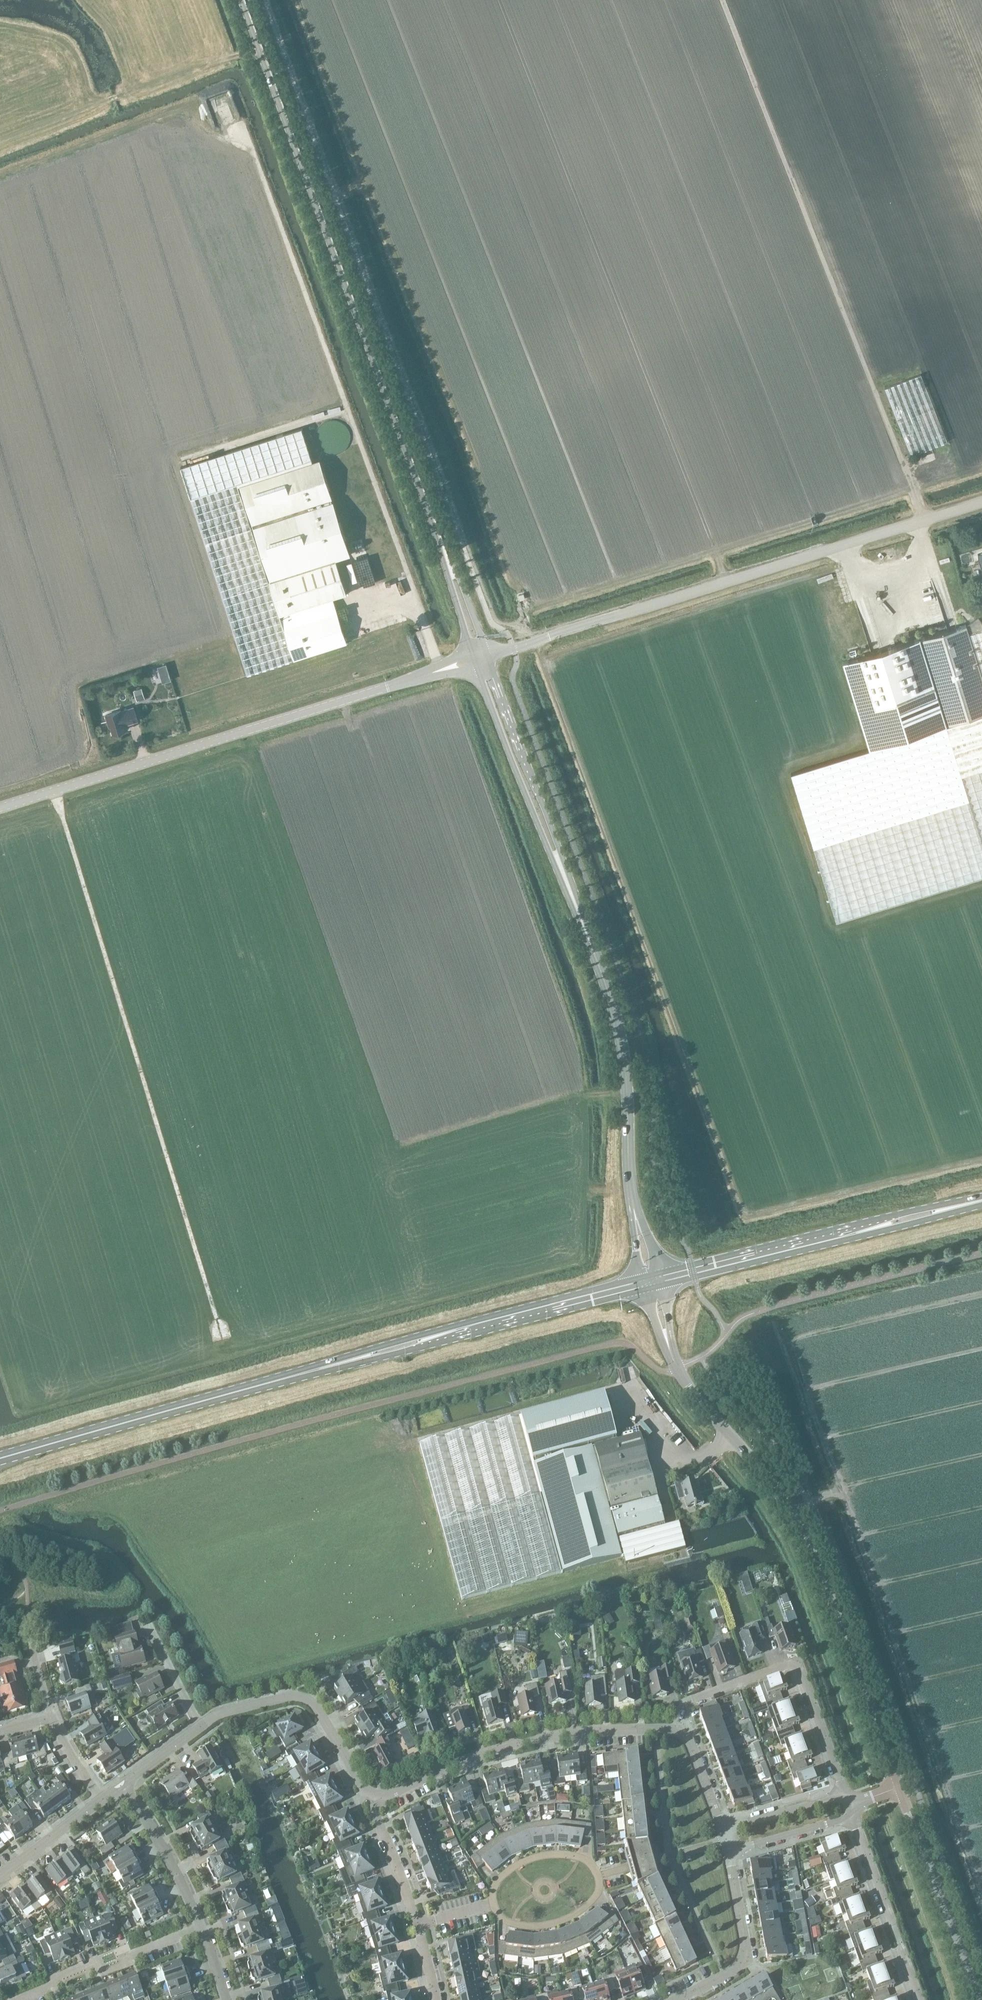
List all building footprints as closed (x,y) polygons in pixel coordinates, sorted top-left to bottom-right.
[(885,388),(911,455),(947,441),(921,374),(885,388)] [(301,428),(181,468),(206,547),(248,675),(252,674),(294,660),(268,580),(251,527),(238,486),(312,462),(301,428)] [(312,462),(238,486),(251,527),(332,502),(330,498),(331,497),(319,459),(312,462)] [(332,502),(251,527),(268,580),(294,660),(297,659),(346,643),(332,598),(347,593),(336,559),(350,554),(333,501),(332,502)] [(379,582),(374,583),(378,596),(383,594),(379,582)] [(965,624),(981,679),(981,619),(978,615),(965,624)] [(919,638),(945,726),(981,715),(981,679),(965,624),(919,638)] [(418,629),(412,632),(422,659),(428,657),(418,629)] [(871,653),(843,662),(854,697),(869,748),(945,726),(919,638),(881,650),(871,653)] [(166,664),(158,667),(163,683),(171,680),(166,664)] [(106,716),(108,722),(110,721),(114,734),(128,730),(126,725),(138,722),(134,708),(122,712),(122,711),(106,716)] [(945,726),(956,763),(981,849),(981,715),(945,726)] [(791,773),(810,834),(827,890),(836,921),(893,903),(956,884),(981,876),(981,849),(956,763),(945,726),(869,748),(870,749),(820,764),(791,773)] [(604,1393),(420,1444),(462,1600),(624,1556),(626,1564),(686,1547),(679,1522),(665,1526),(665,1523),(654,1485),(649,1464),(641,1435),(618,1442),(604,1393)] [(704,1504),(702,1498),(700,1499),(696,1482),(688,1484),(686,1477),(674,1481),(676,1487),(679,1500),(685,1499),(687,1507),(694,1505),(695,1507),(704,1504)] [(715,1610),(718,1619),(724,1617),(721,1608),(715,1610)] [(581,1636),(578,1616),(568,1617),(571,1637),(581,1636)] [(690,1617),(684,1619),(688,1632),(695,1630),(690,1617)] [(114,1638),(123,1669),(145,1662),(141,1647),(136,1649),(135,1645),(138,1644),(135,1632),(132,1622),(117,1626),(120,1637),(114,1638)] [(740,1635),(748,1658),(762,1653),(758,1642),(766,1639),(761,1624),(753,1627),(754,1631),(740,1635)] [(772,1625),(766,1627),(770,1639),(776,1637),(781,1651),(796,1645),(789,1625),(774,1631),(772,1625)] [(528,1634),(515,1633),(514,1645),(527,1646),(528,1634)] [(703,1649),(707,1660),(713,1658),(719,1673),(721,1672),(724,1674),(727,1672),(728,1670),(735,1668),(727,1646),(725,1641),(720,1643),(710,1647),(709,1646),(703,1649)] [(63,1662),(58,1663),(62,1676),(59,1682),(64,1686),(78,1682),(75,1673),(77,1672),(78,1670),(79,1668),(78,1667),(77,1665),(75,1664),(73,1664),(71,1656),(70,1654),(75,1652),(72,1642),(59,1645),(62,1656),(63,1662)] [(681,1662),(681,1663),(687,1683),(703,1678),(698,1663),(704,1661),(701,1650),(695,1652),(694,1650),(679,1655),(681,1662)] [(1,1679),(3,1678),(5,1686),(0,1687),(8,1713),(27,1708),(23,1694),(25,1693),(21,1682),(18,1683),(16,1674),(17,1674),(14,1663),(0,1667),(0,1676),(1,1679)] [(335,1689),(339,1696),(357,1685),(352,1677),(359,1672),(356,1667),(342,1675),(345,1680),(335,1687),(336,1688),(335,1689)] [(664,1674),(648,1677),(653,1697),(660,1695),(660,1697),(667,1696),(667,1694),(668,1693),(665,1680),(672,1679),(669,1667),(662,1668),(664,1674)] [(639,1683),(637,1671),(626,1672),(623,1670),(617,1671),(615,1674),(620,1703),(635,1701),(632,1684),(639,1683)] [(562,1683),(546,1686),(550,1705),(566,1701),(563,1689),(570,1687),(567,1672),(560,1673),(562,1683)] [(112,1679),(114,1688),(132,1683),(130,1674),(112,1679)] [(164,1689),(156,1675),(145,1681),(144,1680),(135,1684),(140,1693),(138,1694),(137,1696),(139,1700),(141,1700),(143,1699),(143,1700),(164,1689)] [(585,1686),(587,1706),(601,1704),(600,1697),(607,1696),(605,1676),(591,1677),(592,1685),(585,1686)] [(759,1685),(766,1704),(779,1699),(777,1694),(786,1690),(787,1691),(786,1688),(788,1687),(786,1678),(783,1679),(783,1678),(782,1678),(773,1682),(772,1680),(759,1685)] [(363,1682),(357,1685),(339,1696),(344,1704),(345,1703),(346,1705),(356,1698),(361,1706),(373,1699),(363,1682)] [(518,1698),(522,1716),(537,1713),(533,1697),(540,1696),(537,1684),(526,1686),(528,1696),(518,1698)] [(90,1685),(88,1686),(76,1690),(78,1696),(66,1700),(72,1716),(91,1708),(85,1694),(92,1691),(90,1685)] [(391,1690),(385,1693),(388,1698),(393,1695),(391,1690)] [(483,1706),(488,1725),(504,1721),(500,1706),(506,1704),(503,1692),(492,1695),(494,1703),(483,1706)] [(779,1699),(766,1704),(769,1713),(774,1712),(776,1719),(798,1711),(794,1703),(792,1703),(791,1700),(790,1701),(781,1704),(779,1699)] [(151,1725),(154,1723),(158,1729),(178,1717),(177,1716),(178,1714),(176,1710),(174,1710),(170,1703),(165,1707),(162,1702),(147,1711),(150,1716),(147,1718),(146,1721),(149,1725),(151,1725)] [(383,1716),(375,1702),(363,1709),(366,1715),(356,1721),(356,1723),(355,1723),(360,1731),(383,1716)] [(700,1715),(704,1725),(719,1719),(719,1720),(721,1719),(714,1703),(702,1708),(704,1713),(700,1715)] [(456,1727),(459,1735),(471,1731),(468,1722),(473,1720),(469,1708),(463,1710),(461,1710),(459,1710),(458,1710),(456,1711),(454,1712),(453,1713),(452,1714),(444,1717),(448,1729),(456,1727)] [(776,1719),(772,1721),(778,1738),(791,1733),(789,1728),(799,1724),(799,1725),(799,1724),(798,1721),(800,1721),(798,1711),(776,1719)] [(419,1719),(419,1720),(413,1722),(419,1738),(425,1736),(427,1740),(442,1734),(434,1713),(419,1719)] [(93,1727),(80,1734),(88,1746),(107,1735),(100,1723),(104,1721),(101,1715),(90,1722),(93,1727)] [(296,1741),(293,1735),(303,1729),(295,1716),(287,1721),(287,1722),(273,1731),(277,1738),(279,1737),(286,1747),(296,1741)] [(383,1716),(360,1731),(364,1738),(365,1737),(366,1739),(377,1732),(380,1738),(392,1730),(383,1716)] [(719,1720),(719,1719),(704,1725),(707,1735),(723,1729),(719,1720)] [(410,1734),(407,1729),(400,1732),(403,1738),(410,1734)] [(707,1735),(711,1745),(727,1739),(723,1729),(707,1735)] [(116,1751),(133,1739),(126,1730),(100,1748),(105,1755),(97,1760),(107,1774),(124,1762),(116,1751)] [(778,1738),(782,1747),(786,1746),(788,1753),(802,1748),(810,1745),(806,1736),(804,1737),(803,1734),(802,1734),(802,1735),(793,1738),(791,1733),(778,1738)] [(26,1756),(35,1753),(37,1758),(47,1755),(43,1743),(37,1745),(34,1734),(21,1737),(26,1756)] [(26,1756),(21,1737),(8,1741),(12,1752),(6,1754),(10,1766),(18,1763),(18,1758),(26,1756)] [(372,1754),(382,1773),(397,1765),(387,1747),(392,1744),(389,1737),(376,1744),(380,1750),(372,1754)] [(711,1745),(715,1756),(731,1749),(727,1739),(711,1745)] [(299,1744),(292,1748),(286,1752),(289,1757),(291,1756),(293,1761),(297,1767),(302,1764),(318,1755),(312,1744),(302,1750),(299,1744)] [(802,1748),(788,1753),(791,1761),(787,1762),(791,1772),(804,1767),(802,1762),(811,1758),(811,1759),(812,1758),(811,1755),(813,1755),(810,1745),(802,1748)] [(202,1761),(193,1766),(200,1779),(210,1773),(210,1774),(222,1767),(212,1748),(199,1755),(202,1761)] [(715,1756),(719,1766),(735,1760),(731,1749),(715,1756)] [(602,1755),(604,1768),(618,1767),(618,1766),(639,1764),(638,1751),(602,1755)] [(6,1754),(0,1756),(0,1754),(0,1771),(10,1768),(10,1766),(6,1754)] [(318,1755),(302,1764),(297,1767),(301,1773),(299,1774),(301,1779),(304,1784),(306,1783),(318,1777),(314,1771),(324,1765),(318,1755)] [(576,1755),(567,1756),(570,1777),(576,1776),(577,1783),(588,1781),(586,1768),(580,1768),(578,1756),(576,1756),(576,1755)] [(570,1777),(567,1756),(559,1757),(559,1759),(557,1759),(559,1771),(553,1772),(555,1786),(565,1784),(564,1778),(570,1777)] [(719,1766),(722,1776),(739,1770),(735,1760),(719,1766)] [(538,1761),(530,1763),(535,1784),(540,1782),(542,1789),(552,1786),(549,1773),(543,1774),(541,1762),(539,1762),(538,1761)] [(535,1784),(530,1763),(521,1765),(522,1766),(520,1767),(523,1779),(517,1780),(520,1793),(530,1791),(528,1785),(535,1784)] [(618,1773),(619,1779),(640,1776),(639,1764),(618,1766),(618,1767),(604,1768),(605,1775),(618,1773)] [(804,1767),(791,1772),(794,1781),(798,1780),(802,1791),(811,1788),(810,1784),(819,1781),(820,1781),(820,1780),(822,1779),(818,1770),(816,1771),(815,1768),(815,1769),(806,1772),(804,1767)] [(493,1773),(500,1793),(505,1791),(507,1797),(517,1794),(513,1781),(507,1783),(503,1771),(502,1772),(501,1770),(493,1773)] [(722,1776),(726,1786),(743,1780),(739,1770),(722,1776)] [(160,1784),(171,1798),(187,1786),(192,1792),(198,1787),(191,1776),(185,1781),(178,1771),(160,1784)] [(494,1795),(500,1793),(493,1773),(485,1776),(485,1777),(483,1777),(487,1789),(482,1791),(486,1804),(496,1801),(494,1795)] [(55,1778),(60,1784),(51,1790),(62,1805),(71,1798),(64,1789),(68,1785),(61,1775),(55,1778)] [(619,1779),(620,1791),(642,1789),(640,1776),(619,1779)] [(321,1783),(318,1777),(306,1783),(310,1789),(315,1800),(337,1789),(331,1778),(321,1783)] [(726,1786),(730,1796),(747,1790),(747,1789),(743,1780),(726,1786)] [(457,1786),(465,1806),(471,1803),(473,1809),(483,1805),(478,1792),(472,1795),(467,1783),(466,1784),(465,1783),(457,1786)] [(465,1820),(462,1814),(468,1812),(465,1806),(457,1786),(449,1789),(450,1791),(448,1791),(453,1803),(447,1805),(455,1824),(465,1820)] [(550,1802),(556,1801),(553,1788),(552,1786),(546,1788),(550,1802)] [(768,1788),(773,1802),(779,1800),(774,1786),(768,1788)] [(291,1792),(288,1787),(278,1793),(276,1791),(272,1793),(276,1800),(291,1792)] [(42,1788),(39,1791),(53,1811),(62,1805),(51,1790),(46,1794),(42,1788)] [(342,1800),(337,1789),(315,1800),(321,1811),(319,1812),(322,1817),(335,1811),(332,1805),(342,1800)] [(620,1791),(622,1804),(643,1802),(642,1789),(620,1791)] [(747,1790),(730,1796),(732,1802),(735,1806),(744,1803),(745,1807),(754,1804),(748,1789),(747,1789),(747,1790)] [(53,1811),(39,1791),(38,1790),(24,1800),(32,1811),(34,1809),(39,1810),(44,1818),(53,1811)] [(217,1803),(210,1793),(204,1797),(210,1807),(217,1803)] [(30,1813),(22,1802),(8,1812),(13,1818),(24,1833),(32,1827),(25,1817),(30,1813)] [(643,1802),(622,1804),(623,1818),(645,1815),(643,1802)] [(404,1821),(408,1832),(409,1831),(427,1824),(433,1822),(430,1812),(426,1813),(423,1807),(407,1813),(409,1819),(404,1821)] [(197,1818),(200,1824),(190,1829),(191,1832),(190,1833),(190,1835),(194,1841),(214,1830),(210,1824),(214,1821),(209,1811),(197,1818)] [(338,1817),(335,1811),(322,1817),(324,1823),(327,1822),(332,1833),(354,1823),(348,1812),(338,1817)] [(512,1817),(510,1812),(500,1816),(502,1821),(512,1817)] [(645,1815),(623,1818),(625,1832),(646,1829),(645,1815)] [(2,1817),(0,1818),(0,1835),(3,1832),(9,1832),(15,1839),(24,1833),(13,1818),(8,1821),(2,1817)] [(545,1846),(556,1844),(556,1820),(542,1823),(545,1846)] [(556,1844),(568,1846),(571,1822),(556,1820),(556,1844)] [(111,1843),(122,1835),(112,1821),(97,1831),(106,1846),(99,1850),(103,1856),(115,1848),(111,1843)] [(571,1822),(568,1846),(580,1847),(583,1837),(592,1838),(591,1825),(571,1822)] [(359,1834),(354,1823),(332,1833),(335,1840),(333,1841),(335,1846),(337,1851),(351,1845),(349,1839),(359,1834)] [(542,1823),(527,1825),(533,1848),(545,1846),(542,1823)] [(409,1831),(413,1841),(431,1834),(427,1824),(409,1831)] [(527,1825),(513,1830),(522,1852),(533,1848),(527,1825)] [(646,1829),(625,1832),(626,1845),(626,1846),(648,1843),(646,1829)] [(214,1830),(194,1841),(198,1849),(199,1849),(200,1849),(202,1851),(212,1844),(215,1850),(227,1844),(221,1834),(217,1836),(214,1830)] [(513,1830),(499,1836),(511,1857),(522,1852),(513,1830)] [(413,1841),(416,1851),(435,1844),(431,1834),(413,1841)] [(499,1836),(487,1845),(502,1864),(511,1857),(499,1836)] [(824,1854),(821,1855),(824,1865),(837,1860),(835,1855),(845,1852),(844,1849),(846,1849),(844,1839),(841,1840),(841,1839),(840,1839),(840,1840),(831,1843),(830,1840),(820,1842),(822,1846),(821,1847),(824,1854)] [(648,1843),(626,1846),(631,1861),(643,1858),(651,1856),(650,1853),(648,1843)] [(207,1866),(211,1873),(214,1871),(231,1863),(235,1861),(232,1855),(227,1844),(215,1850),(218,1856),(209,1860),(207,1861),(208,1864),(207,1865),(207,1866)] [(416,1851),(420,1862),(420,1861),(439,1854),(435,1844),(416,1851)] [(354,1851),(351,1845),(337,1851),(340,1857),(345,1869),(369,1859),(364,1847),(354,1851)] [(471,1858),(478,1869),(485,1864),(493,1872),(502,1864),(487,1845),(471,1858)] [(68,1853),(60,1859),(72,1876),(80,1869),(85,1876),(90,1872),(72,1847),(67,1851),(68,1853)] [(127,1847),(109,1858),(117,1872),(138,1859),(135,1854),(132,1855),(127,1847)] [(792,1847),(785,1848),(787,1860),(794,1859),(792,1847)] [(420,1862),(424,1871),(443,1864),(449,1862),(447,1857),(441,1859),(439,1854),(420,1861),(420,1862)] [(643,1858),(631,1861),(632,1866),(633,1872),(646,1868),(654,1866),(652,1860),(651,1856),(643,1858)] [(770,1861),(769,1856),(760,1859),(760,1863),(751,1864),(751,1869),(752,1876),(770,1872),(770,1873),(778,1871),(776,1860),(770,1861)] [(53,1861),(55,1864),(45,1871),(57,1887),(66,1880),(68,1882),(74,1878),(72,1876),(60,1859),(58,1857),(53,1861)] [(124,1891),(135,1884),(133,1880),(143,1875),(138,1867),(141,1865),(138,1859),(117,1872),(122,1881),(120,1883),(124,1891)] [(369,1859),(345,1869),(351,1886),(366,1881),(363,1874),(374,1870),(369,1859)] [(320,1867),(317,1860),(308,1865),(311,1872),(320,1867)] [(834,1881),(856,1873),(852,1864),(850,1865),(849,1862),(848,1862),(849,1862),(839,1866),(837,1860),(824,1865),(826,1871),(830,1882),(834,1881)] [(214,1871),(211,1873),(215,1881),(216,1881),(217,1881),(218,1883),(220,1882),(229,1878),(231,1883),(243,1878),(238,1868),(235,1861),(231,1863),(214,1871)] [(424,1871),(428,1881),(428,1882),(447,1874),(443,1864),(424,1871)] [(646,1868),(633,1872),(638,1887),(657,1878),(655,1869),(654,1866),(646,1868)] [(427,1882),(431,1892),(437,1890),(439,1896),(461,1887),(455,1871),(447,1874),(428,1882),(428,1881),(427,1882)] [(754,1886),(772,1883),(770,1873),(770,1872),(752,1876),(754,1886)] [(37,1901),(45,1895),(47,1898),(52,1894),(37,1873),(31,1878),(33,1879),(25,1885),(37,1901)] [(833,1890),(836,1899),(849,1894),(847,1889),(857,1886),(858,1886),(857,1883),(858,1882),(856,1873),(834,1881),(837,1888),(833,1890)] [(222,1898),(225,1905),(246,1897),(251,1894),(248,1888),(247,1888),(243,1878),(231,1883),(233,1889),(222,1893),(223,1896),(222,1897),(222,1898)] [(657,1878),(638,1887),(643,1900),(663,1891),(657,1878)] [(366,1881),(351,1886),(346,1888),(350,1899),(358,1896),(360,1903),(383,1895),(379,1883),(368,1887),(366,1881)] [(821,1895),(832,1893),(830,1882),(819,1884),(821,1895)] [(19,1890),(10,1896),(22,1912),(31,1906),(35,1912),(41,1908),(37,1901),(25,1885),(23,1883),(17,1887),(19,1890)] [(756,1897),(774,1894),(772,1883),(754,1886),(756,1897)] [(149,1886),(130,1895),(137,1910),(159,1899),(156,1893),(153,1895),(149,1886)] [(663,1891),(643,1900),(649,1913),(669,1903),(663,1891)] [(758,1908),(776,1904),(774,1894),(756,1897),(758,1908)] [(851,1900),(849,1894),(836,1899),(831,1901),(833,1907),(839,1905),(843,1916),(847,1915),(868,1907),(864,1898),(862,1899),(861,1896),(860,1896),(861,1896),(851,1900)] [(387,1906),(383,1895),(360,1903),(364,1914),(362,1915),(364,1921),(366,1920),(378,1917),(376,1910),(387,1906)] [(232,1916),(243,1911),(245,1916),(257,1912),(253,1901),(248,1903),(246,1897),(225,1905),(228,1913),(229,1913),(231,1913),(232,1916)] [(813,1897),(805,1902),(807,1907),(816,1902),(813,1897)] [(137,1910),(144,1924),(163,1914),(159,1906),(162,1905),(159,1899),(137,1910)] [(669,1903),(649,1913),(655,1925),(675,1916),(669,1903)] [(760,1918),(778,1915),(776,1904),(758,1908),(760,1918)] [(847,1915),(849,1922),(845,1923),(849,1933),(862,1928),(860,1923),(869,1920),(870,1920),(869,1917),(871,1916),(868,1907),(847,1915)] [(588,1916),(603,1935),(619,1922),(612,1911),(605,1916),(598,1909),(588,1916)] [(236,1930),(236,1931),(238,1938),(259,1931),(257,1924),(261,1922),(257,1912),(245,1916),(247,1922),(236,1926),(237,1929),(236,1930)] [(97,1924),(105,1944),(110,1941),(109,1940),(114,1938),(112,1931),(117,1929),(115,1925),(111,1913),(101,1917),(95,1920),(97,1924)] [(780,1925),(778,1915),(760,1918),(762,1929),(780,1925)] [(603,1935),(588,1916),(579,1923),(591,1944),(603,1935)] [(675,1916),(655,1925),(661,1937),(680,1928),(675,1916)] [(380,1923),(378,1917),(366,1920),(368,1926),(372,1938),(395,1931),(391,1920),(380,1923)] [(819,1918),(809,1921),(810,1927),(821,1923),(819,1918)] [(33,1926),(27,1919),(21,1923),(26,1930),(33,1926)] [(97,1924),(95,1920),(85,1924),(79,1926),(86,1942),(91,1939),(94,1946),(99,1944),(99,1946),(105,1944),(97,1924)] [(591,1944),(579,1923),(568,1928),(577,1950),(591,1944)] [(782,1936),(780,1925),(762,1929),(764,1939),(782,1936)] [(821,1926),(812,1927),(813,1938),(822,1936),(821,1926)] [(577,1950),(568,1928),(557,1932),(563,1956),(577,1950)] [(661,1937),(666,1948),(686,1939),(680,1928),(661,1937)] [(862,1928),(849,1933),(852,1942),(856,1941),(859,1948),(880,1941),(876,1932),(874,1933),(873,1930),(864,1934),(862,1928)] [(55,1936),(57,1939),(65,1960),(70,1958),(70,1957),(75,1954),(71,1943),(76,1941),(72,1929),(61,1933),(55,1936)] [(18,1933),(21,1939),(27,1936),(24,1930),(18,1933)] [(259,1931),(238,1938),(241,1945),(242,1946),(243,1946),(244,1949),(256,1944),(258,1951),(270,1946),(266,1936),(262,1937),(259,1931)] [(398,1943),(395,1931),(372,1938),(375,1950),(377,1956),(389,1953),(388,1947),(398,1943)] [(545,1934),(549,1958),(563,1956),(557,1932),(545,1934)] [(499,1955),(519,1958),(522,1934),(510,1933),(507,1943),(498,1942),(499,1955)] [(522,1934),(519,1958),(534,1960),(534,1936),(522,1934)] [(534,1936),(534,1960),(549,1958),(545,1934),(534,1936)] [(448,1946),(450,1957),(451,1957),(471,1953),(477,1952),(473,1935),(452,1939),(454,1945),(448,1946)] [(765,1950),(784,1947),(784,1946),(790,1945),(788,1935),(782,1936),(764,1939),(765,1950)] [(57,1939),(55,1936),(46,1940),(40,1942),(45,1954),(51,1952),(55,1963),(60,1961),(60,1962),(65,1960),(57,1939)] [(686,1939),(666,1948),(671,1960),(691,1951),(686,1939)] [(855,1949),(861,1967),(874,1962),(872,1957),(881,1953),(881,1954),(882,1954),(881,1951),(883,1950),(880,1941),(859,1948),(855,1949)] [(17,1955),(12,1945),(6,1948),(3,1950),(3,1949),(0,1950),(0,1962),(2,1961),(5,1966),(8,1964),(10,1964),(16,1961),(14,1957),(17,1955)] [(767,1961),(793,1956),(791,1945),(790,1945),(784,1946),(784,1947),(765,1950),(767,1961)] [(248,1966),(250,1972),(271,1965),(269,1959),(274,1957),(270,1946),(258,1951),(259,1956),(248,1960),(249,1963),(248,1964),(248,1966)] [(691,1951),(671,1960),(677,1971),(696,1962),(691,1951)] [(379,1962),(380,1967),(383,1967),(384,1974),(405,1969),(402,1956),(391,1959),(389,1953),(377,1956),(379,1962)] [(451,1957),(453,1967),(473,1963),(471,1953),(451,1957)] [(1,1986),(11,1982),(12,1984),(22,1979),(26,1977),(21,1965),(22,1965),(24,1960),(22,1958),(16,1961),(10,1964),(8,1964),(5,1966),(7,1971),(0,1974),(0,1983),(1,1986)] [(160,1967),(166,1982),(189,1974),(187,1968),(184,1969),(181,1959),(160,1967)] [(867,1984),(871,1982),(888,1976),(893,1974),(888,1966),(887,1966),(886,1963),(885,1964),(876,1967),(874,1962),(861,1967),(863,1973),(867,1984)] [(456,1978),(475,1974),(473,1963),(453,1967),(456,1978)] [(632,1988),(635,1994),(639,1992),(645,1990),(640,1978),(647,1976),(641,1964),(636,1966),(638,1970),(627,1974),(632,1988)] [(253,1981),(255,1981),(256,1983),(268,1979),(269,1985),(282,1981),(278,1970),(273,1972),(271,1965),(250,1972),(252,1980),(253,1981)] [(408,1981),(405,1969),(384,1974),(379,1975),(381,1982),(383,1987),(384,1993),(386,1993),(399,1990),(397,1983),(408,1981)] [(456,1978),(455,1978),(457,1989),(458,1989),(458,1988),(478,1984),(477,1980),(481,1979),(480,1973),(475,1974),(456,1978)] [(166,1982),(171,1999),(192,1992),(188,1981),(191,1981),(189,1974),(166,1982)] [(619,1987),(624,1998),(635,1994),(632,1988),(627,1974),(617,1979),(615,1974),(609,1976),(611,1982),(613,1989),(619,1987)] [(870,1991),(873,1999),(875,1999),(886,1996),(884,1991),(894,1987),(894,1988),(894,1987),(893,1985),(895,1984),(893,1974),(888,1976),(871,1982),(867,1984),(870,1991)] [(145,1997),(135,1975),(125,1979),(132,1995),(134,1999),(139,1999),(145,1997)] [(609,1976),(603,1979),(604,1983),(594,1986),(598,1999),(610,1999),(607,1991),(613,1989),(609,1976)] [(754,1982),(764,1999),(771,1999),(772,1999),(779,1999),(772,1988),(765,1976),(754,1982)] [(115,1983),(122,1999),(127,1998),(129,1999),(134,1999),(132,1995),(125,1979),(115,1983)] [(258,1999),(281,1999),(280,1994),(285,1993),(282,1981),(269,1985),(271,1991),(259,1994),(259,1997),(258,1999)] [(743,1989),(749,1999),(764,1999),(754,1982),(743,1989)] [(122,1999),(115,1983),(105,1987),(111,1999),(122,1999)] [(478,1984),(458,1988),(458,1989),(460,1999),(480,1995),(478,1984)] [(594,1986),(583,1990),(581,1985),(575,1987),(579,1999),(585,1998),(586,1999),(598,1999),(594,1986)] [(107,1992),(105,1987),(95,1991),(99,1999),(111,1999),(107,1992)] [(569,1989),(570,1993),(559,1996),(560,1999),(578,1999),(579,1999),(575,1987),(569,1989)] [(732,1996),(734,1999),(749,1999),(743,1989),(732,1996)] [(411,1994),(400,1996),(399,1990),(386,1993),(388,1999),(413,1999),(411,1994)] [(95,1991),(85,1996),(87,1999),(99,1999),(95,1991)] [(542,1999),(560,1999),(559,1996),(558,1991),(547,1994),(541,1995),(542,1999)]
